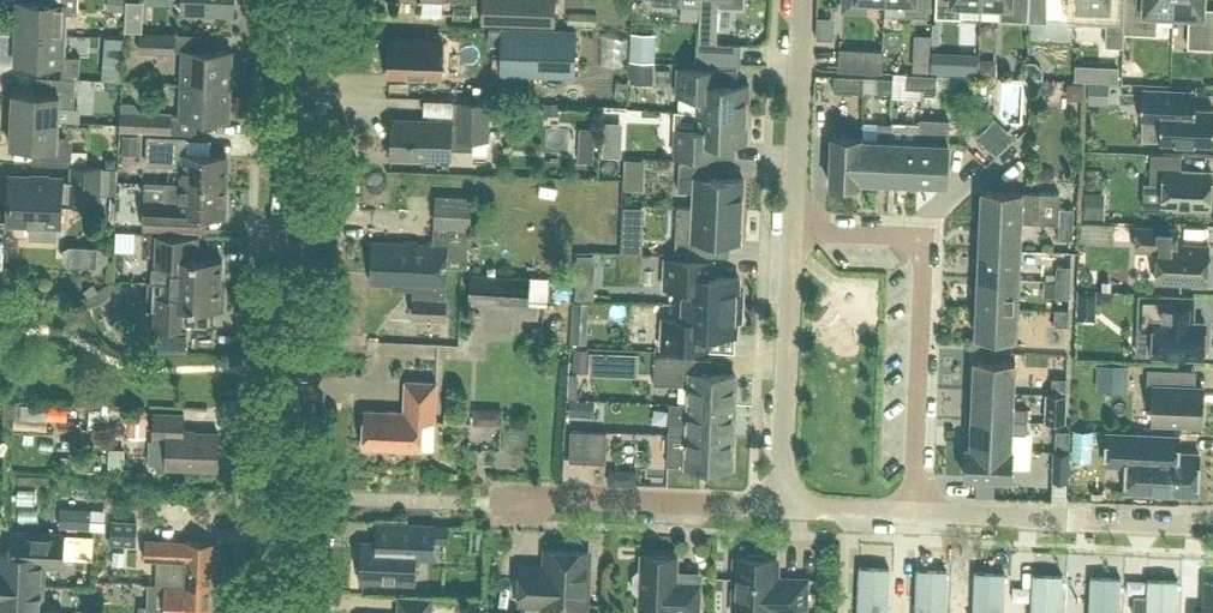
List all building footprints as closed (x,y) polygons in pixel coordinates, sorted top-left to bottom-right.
[(65,34),(66,12),(77,13),(78,0),(37,0),(36,1),(17,1),(16,32),(65,34)] [(182,11),(233,13),(234,0),(183,0),(182,11)] [(482,20),(554,24),(555,0),(483,0),(482,20)] [(843,8),(866,9),(867,0),(844,0),(843,8)] [(904,0),(904,14),(929,15),(930,0),(903,0),(904,0)] [(981,0),(936,0),(935,16),(961,17),(961,3),(981,4),(981,0)] [(981,4),(1000,4),(999,19),(1028,20),(1029,0),(981,0),(981,4)] [(1028,20),(1076,22),(1077,5),(1077,0),(1029,0),(1028,20)] [(1077,5),(1092,5),(1091,23),(1106,24),(1106,29),(1105,45),(1123,46),(1124,31),(1125,0),(1077,0),(1077,5)] [(1174,0),(1125,0),(1124,31),(1156,33),(1157,12),(1173,12),(1174,0)] [(1173,12),(1189,13),(1188,46),(1212,47),(1212,8),(1202,8),(1203,0),(1174,0),(1173,12)] [(12,118),(58,120),(59,105),(74,106),(76,77),(79,78),(80,56),(64,55),(65,34),(16,32),(15,63),(62,65),(62,77),(47,76),(46,92),(13,91),(12,118)] [(175,34),(141,33),(140,49),(174,51),(175,34)] [(390,36),(388,73),(440,75),(442,38),(390,36)] [(564,40),(491,38),(490,77),(562,79),(564,40)] [(633,39),(632,60),(654,61),(654,40),(633,39)] [(698,41),(697,63),(740,65),(741,43),(698,41)] [(883,50),(840,47),(838,69),(882,71),(883,50)] [(182,82),(230,84),(232,51),(184,49),(182,82)] [(653,82),(654,61),(632,60),(631,81),(653,82)] [(1027,62),(1026,76),(1041,77),(1042,70),(1035,62),(1027,62)] [(1052,100),(1084,100),(1084,65),(1052,65),(1052,100)] [(697,111),(745,113),(746,101),(748,101),(749,84),(718,83),(719,68),(678,66),(677,94),(698,95),(697,111)] [(906,87),(921,88),(921,73),(906,72),(906,87)] [(921,73),(921,88),(936,88),(937,74),(921,73)] [(834,74),(834,90),(863,91),(864,76),(834,74)] [(877,76),(877,91),(892,91),(893,77),(877,76)] [(229,118),(230,84),(182,82),(181,116),(229,118)] [(1195,108),(1196,90),(1142,87),(1140,119),(1160,120),(1159,141),(1212,143),(1212,137),(1212,109),(1195,108)] [(171,113),(142,112),(134,101),(122,100),(120,128),(170,130),(171,113)] [(487,138),(488,101),(459,100),(458,137),(487,138)] [(745,113),(697,111),(696,127),(675,126),(674,154),(715,155),(715,141),(746,142),(747,125),(744,125),(745,113)] [(58,120),(12,118),(11,145),(44,146),(43,163),(72,164),(73,135),(58,135),(58,120)] [(450,157),(451,120),(393,118),(392,155),(450,157)] [(919,140),(917,181),(947,183),(949,120),(920,119),(920,124),(919,140)] [(879,122),(878,138),(862,138),(861,138),(859,183),(874,184),(874,179),(888,180),(890,139),(891,139),(892,123),(892,122),(879,122)] [(890,139),(888,180),(917,181),(919,140),(920,124),(892,123),(891,139),(890,139)] [(1011,128),(996,142),(1002,149),(1017,136),(1011,128)] [(505,156),(506,133),(491,132),(490,156),(505,156)] [(183,182),(226,184),(227,154),(185,152),(186,137),(148,135),(147,163),(183,164),(183,182)] [(861,138),(862,138),(862,136),(831,135),(829,182),(859,183),(861,138)] [(559,168),(562,148),(543,145),(540,165),(559,168)] [(1163,182),(1162,204),(1210,206),(1212,170),(1181,169),(1181,154),(1151,153),(1150,182),(1163,182)] [(694,190),(693,207),(742,209),(743,178),(708,176),(709,162),(679,160),(678,189),(694,190)] [(8,220),(31,221),(31,237),(56,238),(57,222),(61,222),(62,202),(98,204),(99,166),(73,165),(72,184),(63,184),(63,179),(31,177),(31,181),(11,180),(11,176),(10,176),(8,220)] [(100,166),(100,177),(116,178),(116,167),(100,166)] [(225,214),(226,184),(183,182),(166,181),(166,200),(146,199),(145,226),(203,228),(203,213),(225,214)] [(920,203),(941,204),(942,184),(921,183),(920,203)] [(980,219),(1022,221),(1038,221),(1040,192),(982,189),(980,219)] [(427,266),(445,267),(446,226),(468,227),(470,196),(435,195),(433,243),(371,241),(370,271),(394,272),(395,267),(416,268),(427,269),(427,266)] [(740,240),(742,209),(693,207),(692,224),(676,223),(675,252),(705,254),(705,239),(740,240)] [(1058,207),(1057,223),(1072,223),(1073,207),(1058,207)] [(1020,249),(1022,221),(980,219),(979,247),(1020,249)] [(1071,238),(1072,223),(1057,223),(1057,237),(1071,238)] [(1157,249),(1156,280),(1206,282),(1208,244),(1176,243),(1177,227),(1136,226),(1135,249),(1157,249)] [(157,235),(155,281),(225,284),(225,283),(222,283),(223,259),(192,257),(193,236),(157,235)] [(9,238),(0,238),(0,265),(6,265),(9,238)] [(82,262),(109,258),(107,242),(80,245),(82,262)] [(978,276),(1019,278),(1020,249),(979,247),(978,276)] [(680,303),(743,305),(743,290),(738,290),(739,276),(712,275),(713,260),(665,257),(664,286),(681,287),(680,303)] [(1056,264),(1055,280),(1069,281),(1070,265),(1056,264)] [(394,272),(370,271),(370,282),(394,283),(394,285),(413,286),(412,316),(444,317),(445,297),(443,297),(445,267),(427,266),(427,269),(416,268),(395,267),(394,272)] [(468,271),(467,300),(528,304),(528,298),(547,299),(548,277),(529,276),(529,275),(468,271)] [(976,305),(1018,307),(1019,278),(978,276),(976,305)] [(105,316),(107,318),(137,293),(126,279),(100,300),(110,312),(105,316)] [(1069,296),(1069,281),(1055,280),(1054,295),(1069,296)] [(225,285),(225,284),(155,281),(155,283),(149,282),(149,299),(154,302),(154,307),(150,307),(147,311),(147,315),(149,318),(154,318),(153,327),(189,328),(190,308),(224,309),(224,305),(221,305),(222,284),(225,285)] [(1079,291),(1078,317),(1095,318),(1097,291),(1079,291)] [(1186,295),(1138,293),(1136,331),(1153,332),(1152,355),(1203,357),(1205,321),(1185,320),(1186,295)] [(742,321),(743,305),(680,303),(679,318),(662,317),(661,346),(709,348),(709,333),(736,334),(737,321),(742,321)] [(1018,307),(976,305),(975,335),(1016,337),(1018,307)] [(1054,308),(1053,324),(1067,324),(1068,309),(1054,308)] [(689,402),(733,404),(735,373),(696,371),(696,357),(655,355),(654,382),(690,384),(689,402)] [(973,388),(1014,390),(1015,361),(974,359),(973,388)] [(1187,386),(1187,370),(1149,368),(1148,385),(1154,386),(1153,419),(1201,421),(1202,387),(1187,386)] [(1052,377),(1051,392),(1066,393),(1067,377),(1052,377)] [(364,408),(362,447),(421,449),(422,419),(434,420),(436,380),(405,379),(404,410),(364,408)] [(971,417),(1013,419),(1027,420),(1028,407),(1013,407),(1014,390),(973,388),(971,417)] [(1065,408),(1066,393),(1051,392),(1051,407),(1065,408)] [(732,435),(733,404),(689,402),(670,401),(668,432),(688,433),(732,435)] [(15,415),(15,425),(48,427),(49,404),(21,402),(21,415),(15,415)] [(95,406),(95,426),(113,426),(113,406),(95,406)] [(479,425),(498,427),(500,414),(480,411),(479,425)] [(135,436),(150,436),(150,414),(135,414),(135,436)] [(186,417),(156,416),(154,439),(168,440),(167,466),(217,469),(219,433),(185,431),(186,417)] [(1027,420),(1013,419),(971,417),(970,436),(967,436),(966,446),(1011,448),(1011,447),(1012,431),(1027,431),(1027,420)] [(605,461),(607,431),(570,429),(569,460),(605,461)] [(1055,429),(1055,445),(1069,446),(1070,430),(1055,429)] [(668,432),(667,464),(730,467),(732,435),(688,433),(668,432)] [(1160,434),(1107,432),(1106,463),(1127,464),(1125,490),(1197,493),(1199,452),(1159,451),(1160,434)] [(1011,448),(966,446),(965,475),(1012,478),(1013,447),(1011,447),(1011,448)] [(1069,450),(1054,450),(1052,479),(1068,480),(1069,450)] [(112,522),(111,543),(135,544),(136,523),(112,522)] [(435,529),(401,527),(376,526),(376,541),(365,541),(363,579),(415,581),(416,544),(434,544),(435,529)] [(43,584),(44,563),(63,564),(65,537),(13,536),(12,551),(0,551),(0,582),(43,584)] [(181,584),(212,585),(214,541),(145,539),(145,558),(182,560),(181,583),(181,584)] [(119,548),(120,573),(145,571),(144,547),(119,548)] [(520,566),(519,600),(545,601),(545,606),(584,608),(587,550),(547,549),(547,567),(520,566)] [(636,592),(640,592),(639,612),(653,612),(675,612),(699,612),(700,581),(676,581),(677,554),(641,553),(641,569),(638,569),(633,573),(633,588),(636,592)] [(734,612),(774,612),(774,610),(806,612),(807,577),(776,576),(776,557),(766,557),(763,554),(749,553),(746,556),(736,556),(734,612)] [(1197,588),(1198,560),(1189,560),(1188,587),(1197,588)] [(860,562),(858,612),(890,612),(892,563),(860,562)] [(916,563),(914,612),(946,612),(948,565),(916,563)] [(974,566),(972,612),(1004,612),(1006,567),(974,566)] [(1032,567),(1030,612),(1062,612),(1064,569),(1032,567)] [(1091,570),(1089,612),(1121,612),(1123,571),(1091,570)] [(1148,575),(1147,590),(1135,590),(1134,612),(1146,612),(1178,612),(1180,576),(1148,575)] [(1204,578),(1203,604),(1193,604),(1193,612),(1212,612),(1212,578),(1204,578)] [(43,584),(0,582),(0,612),(62,612),(62,605),(42,604),(43,584)] [(181,583),(167,583),(166,606),(141,605),(141,612),(211,612),(213,585),(212,585),(181,584),(181,583)] [(432,596),(400,595),(399,612),(431,612),(432,596)] [(490,600),(468,599),(468,612),(489,612),(490,600)]
